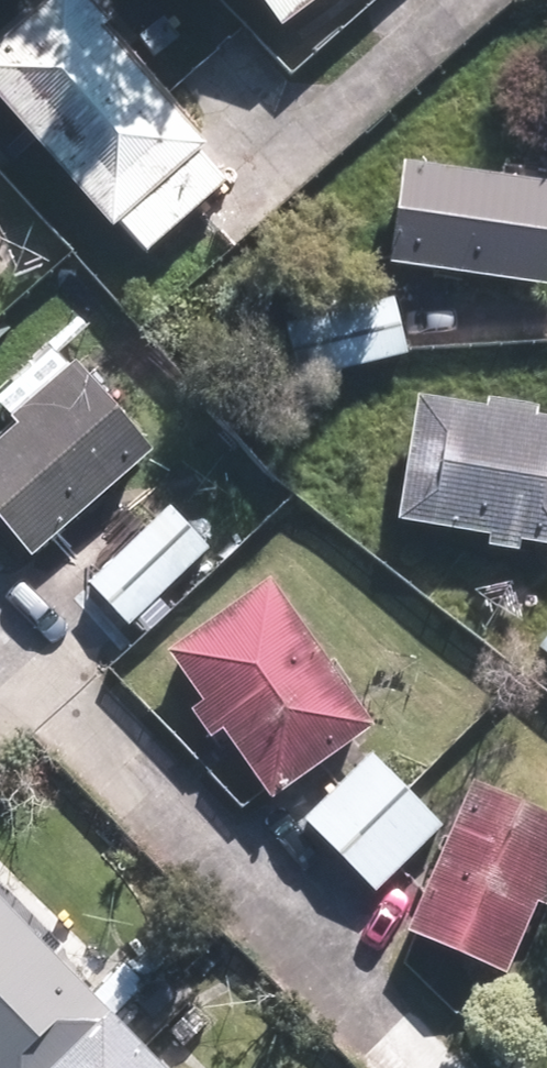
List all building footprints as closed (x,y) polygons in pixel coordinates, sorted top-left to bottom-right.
[(0,46),(0,122),(131,266),(225,180),(60,0),(50,0),(0,46)] [(268,36),(316,0),(240,0),(268,36)] [(399,163),(385,264),(543,286),(546,259),(546,184),(399,163)] [(386,294),(275,320),(287,372),(398,346),(386,294)] [(0,446),(0,502),(36,543),(157,438),(93,365),(0,446)] [(413,401),(395,508),(486,523),(484,533),(546,544),(546,424),(413,401)] [(163,522),(96,581),(137,626),(203,568),(163,522)] [(285,585),(189,652),(283,787),(380,720),(285,585)] [(373,758),(311,817),(379,888),(441,829),(373,758)] [(485,790),(425,930),(506,965),(546,868),(546,816),(485,790)] [(90,1020),(0,930),(0,1067),(42,1067),(90,1020)] [(56,1067),(136,1067),(96,1028),(56,1067)]
